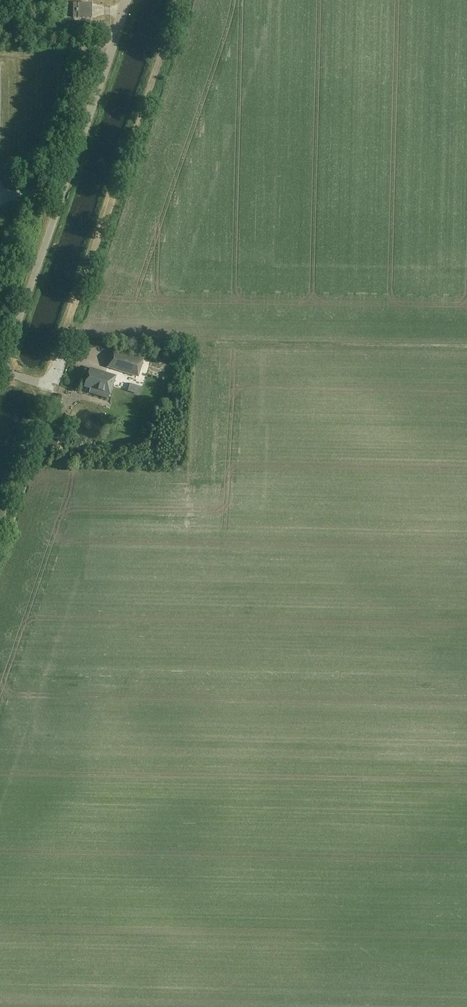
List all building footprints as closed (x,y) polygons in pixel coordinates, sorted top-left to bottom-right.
[(92,4),(73,3),(73,18),(92,18),(92,4)] [(144,359),(113,349),(107,367),(138,377),(144,359)] [(117,377),(90,368),(85,386),(111,395),(117,377)]
